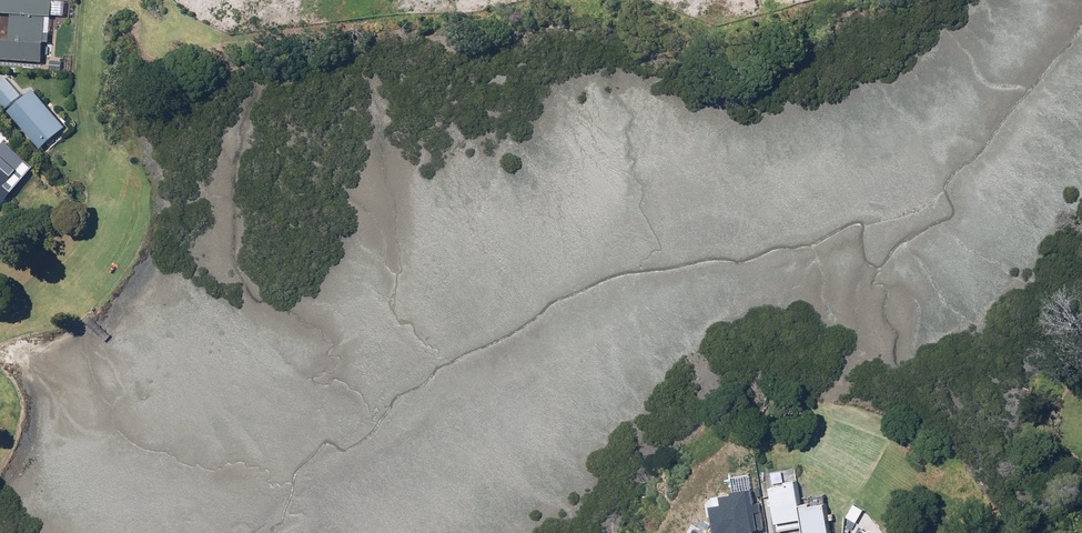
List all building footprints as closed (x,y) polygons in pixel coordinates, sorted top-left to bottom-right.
[(53,0),(0,0),(0,16),(11,17),(9,42),(0,41),(0,61),(43,64),(44,46),(49,47),(53,0)] [(48,60),(48,71),(62,71),(63,60),(48,60)] [(0,84),(0,100),(8,109),(25,95),(9,76),(0,84)] [(38,92),(12,115),(45,152),(71,130),(38,92)] [(0,208),(13,193),(1,183),(0,185),(0,207),(0,208)] [(826,502),(802,506),(798,483),(772,487),(779,525),(805,521),(807,532),(832,532),(826,502)] [(713,501),(717,530),(763,522),(760,502),(754,503),(752,488),(722,493),(723,500),(713,501)] [(691,532),(711,532),(696,524),(691,532)]
